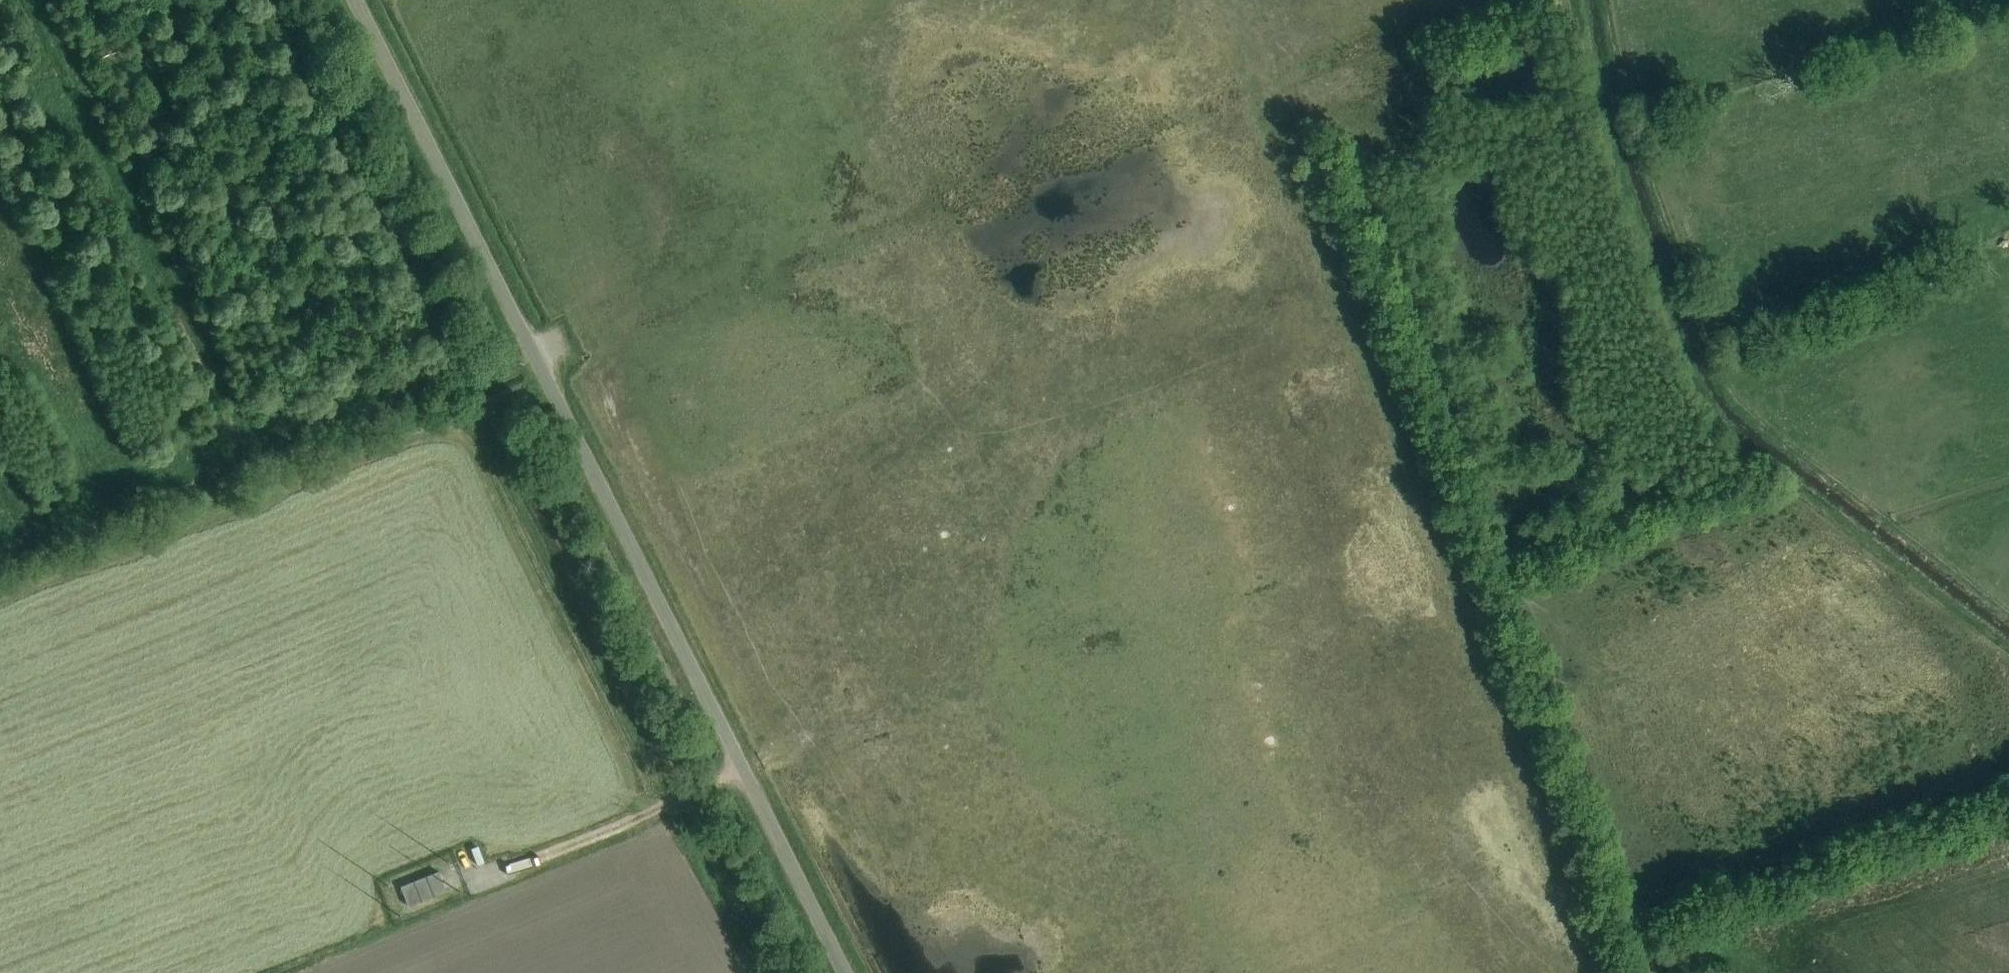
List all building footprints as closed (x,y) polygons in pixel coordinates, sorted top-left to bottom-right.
[(439,872),(401,887),(408,906),(446,891),(439,872)]
